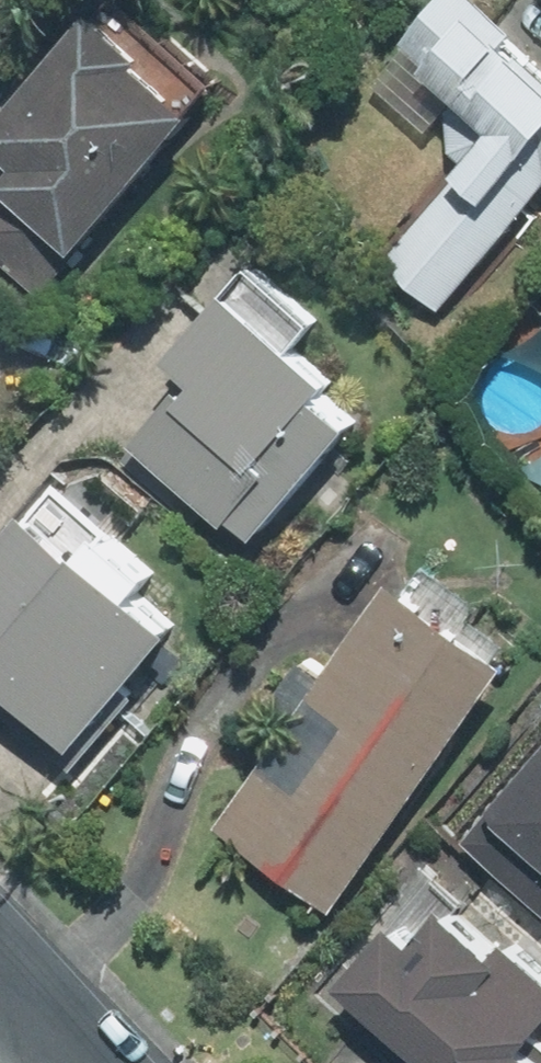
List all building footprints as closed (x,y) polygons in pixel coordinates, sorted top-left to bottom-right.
[(470,166),(389,251),(447,308),(529,223),(508,203),(540,169),(540,41),(499,0),(450,0),(377,76),(470,166)] [(217,107),(141,40),(110,11),(3,130),(35,158),(0,197),(0,249),(50,294),(217,107)] [(187,389),(152,428),(275,540),(377,429),(343,398),(356,384),(311,343),(331,321),(287,280),(279,272),(268,263),(186,352),(197,362),(179,382),(187,389)] [(16,408),(0,393),(0,426),(16,408)] [(0,556),(0,578),(4,581),(0,585),(0,661),(21,682),(4,700),(72,765),(90,746),(194,635),(152,595),(173,572),(88,492),(74,479),(0,556)] [(520,648),(399,566),(227,817),(348,900),(520,648)] [(481,827),(540,878),(540,756),(481,827)] [(354,974),(387,1006),(366,1027),(402,1062),(540,1062),(540,949),(528,961),(466,898),(430,934),(412,916),(354,974)]
